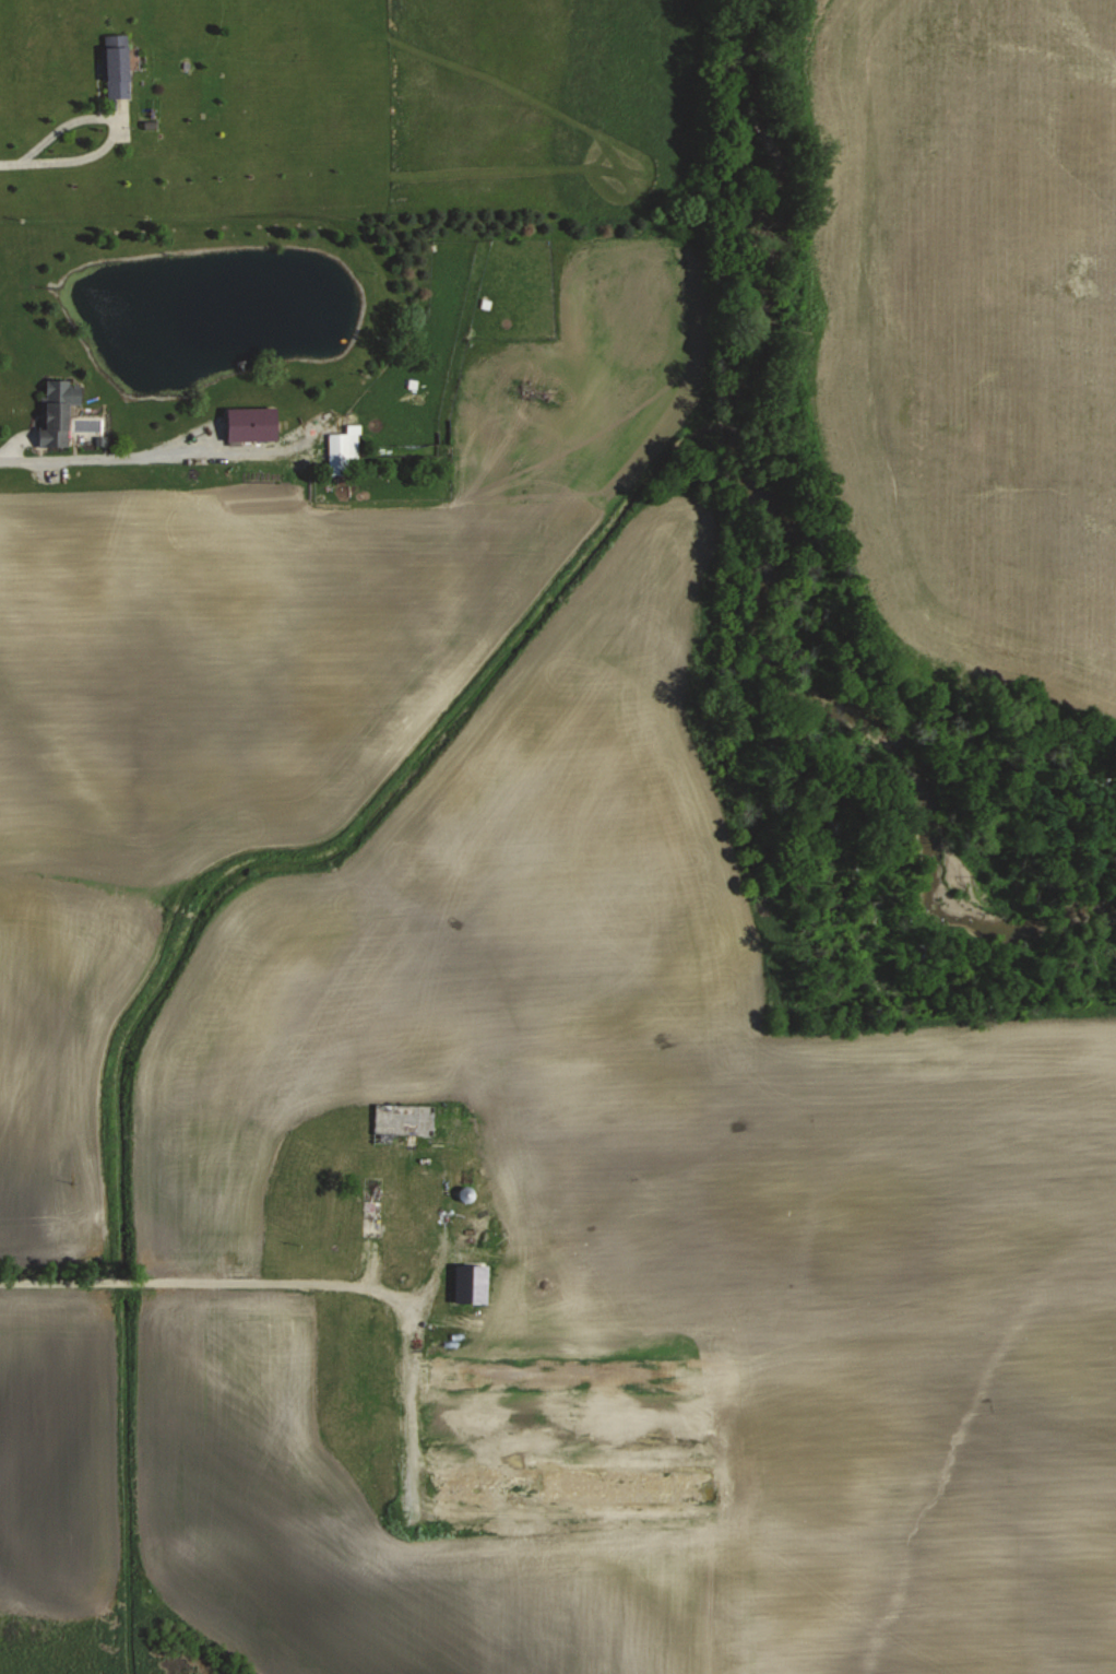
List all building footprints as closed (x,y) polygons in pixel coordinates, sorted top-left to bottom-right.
[(109,98),(132,97),(130,34),(107,35),(109,98)] [(71,400),(43,400),(43,445),(71,445),(71,400)] [(279,438),(279,405),(229,405),(229,438),(279,438)] [(360,456),(360,422),(348,422),(348,431),(330,431),(330,473),(351,473),(351,456),(360,456)] [(464,1145),(465,1104),(377,1102),(376,1144),(464,1145)] [(459,1190),(464,1202),(477,1197),(471,1184),(459,1190)]
